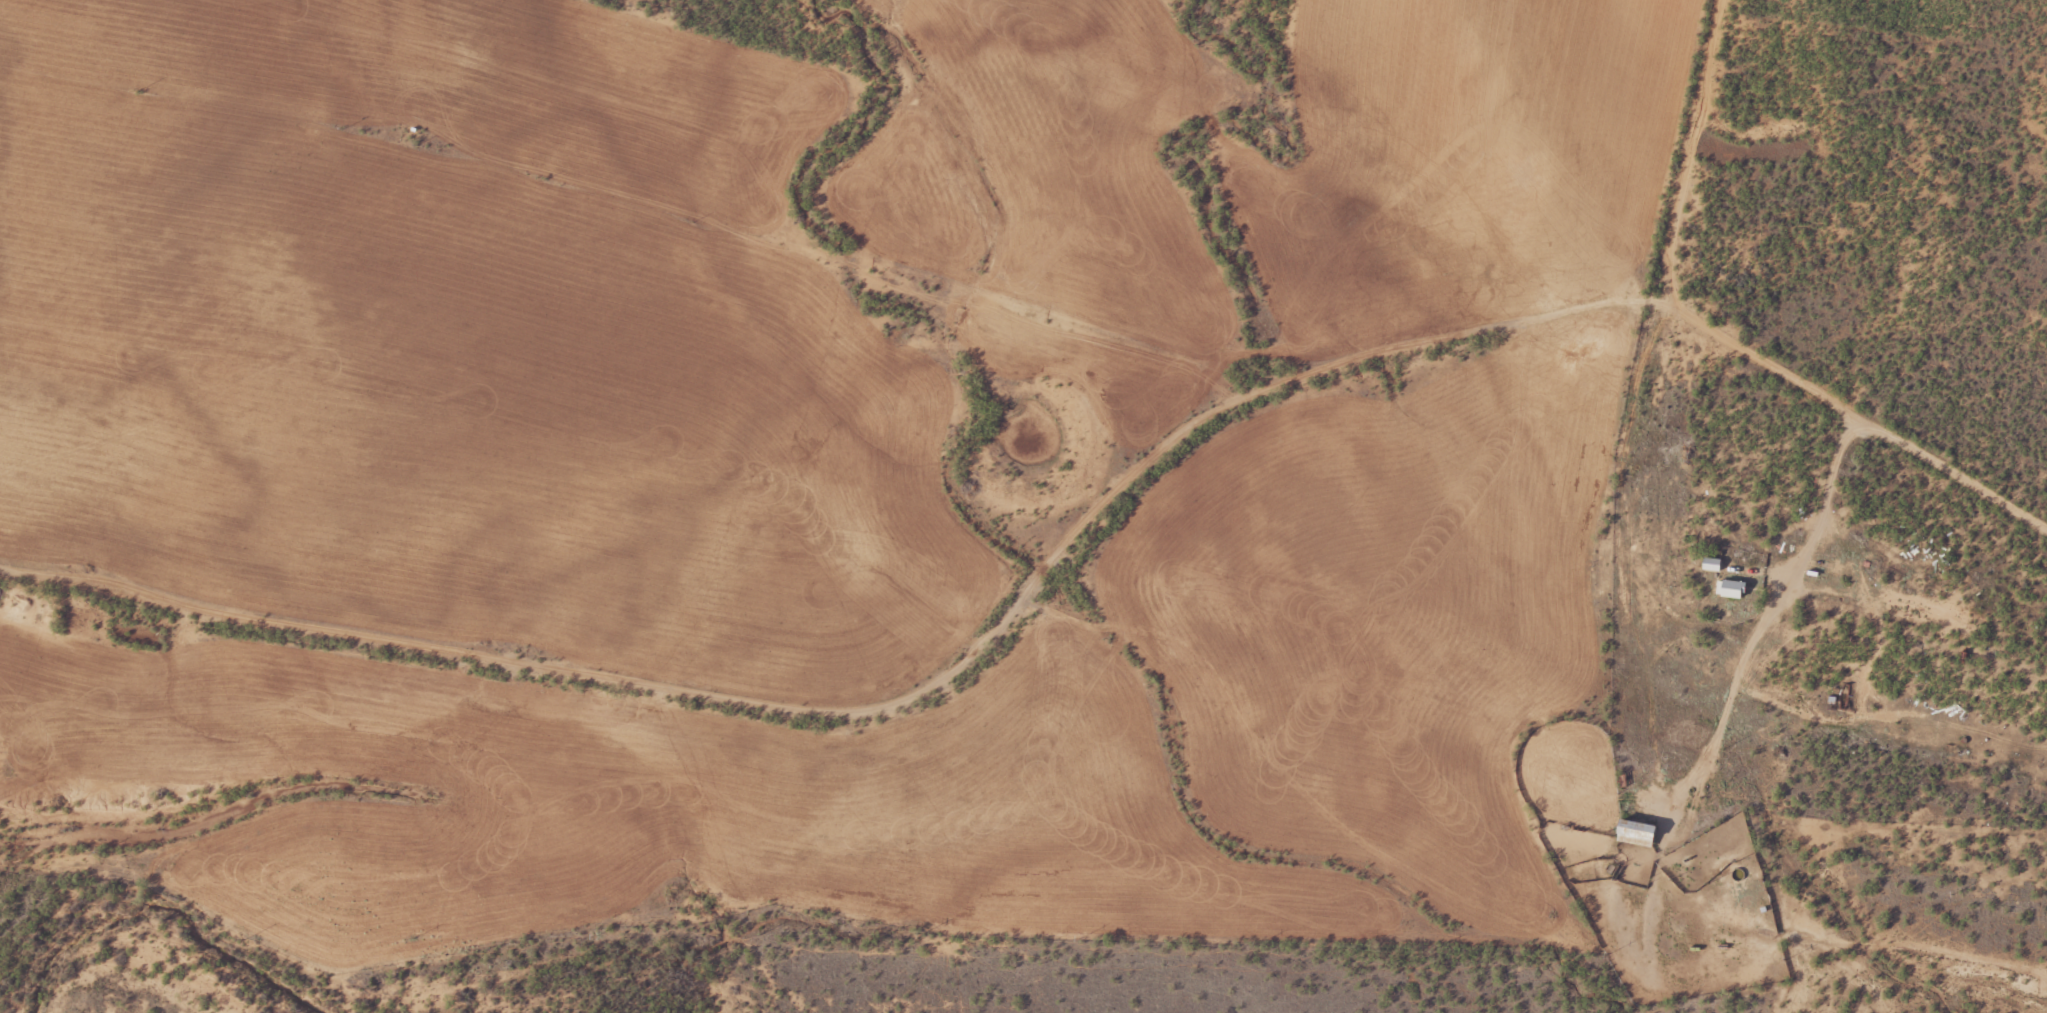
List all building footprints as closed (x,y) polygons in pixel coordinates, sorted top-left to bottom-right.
[(1714,573),(1716,560),(1699,558),(1697,570),(1714,573)] [(1740,582),(1713,582),(1713,598),(1740,598),(1740,582)] [(1611,843),(1650,848),(1653,825),(1613,820),(1611,843)]
